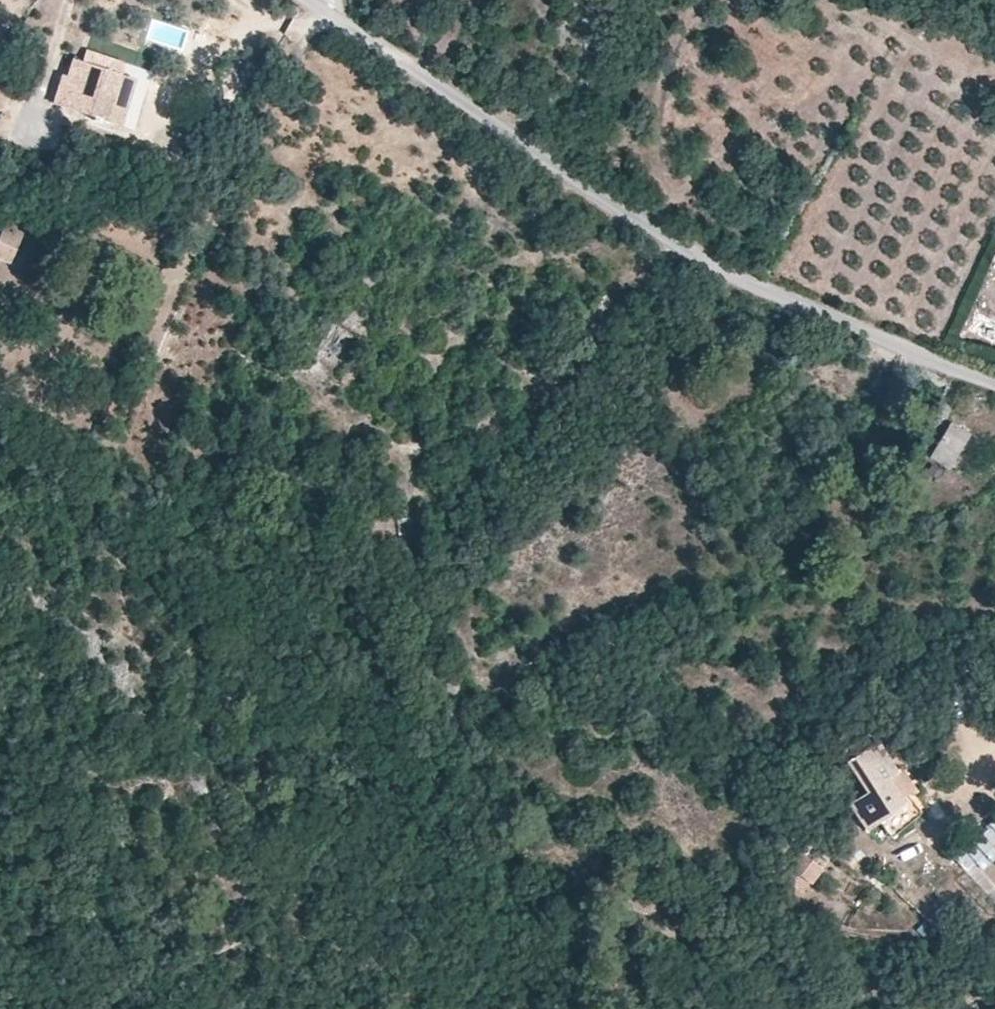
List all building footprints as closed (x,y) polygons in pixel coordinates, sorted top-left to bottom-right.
[(125,128),(139,82),(89,67),(75,113),(125,128)] [(24,238),(5,229),(0,241),(0,261),(11,266),(24,238)] [(970,336),(994,342),(994,323),(974,318),(970,336)] [(942,420),(957,393),(945,389),(932,414),(942,420)] [(948,468),(967,434),(950,424),(930,458),(948,468)] [(901,800),(886,776),(897,769),(878,739),(860,751),(854,741),(843,748),(850,758),(845,761),(864,792),(846,803),(864,830),(877,821),(889,839),(919,814),(908,796),(901,800)] [(906,794),(919,786),(905,764),(897,769),(886,776),(901,800),(908,796),(906,794)] [(809,894),(824,872),(811,863),(796,886),(809,894)]
